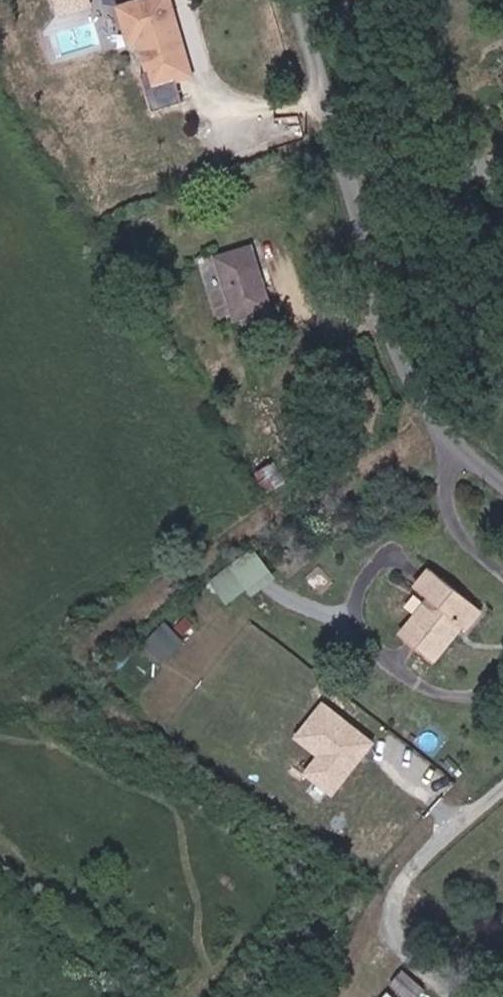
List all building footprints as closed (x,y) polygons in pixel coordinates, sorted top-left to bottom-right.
[(91,0),(55,0),(61,13),(91,0)] [(124,41),(135,39),(150,85),(189,75),(166,0),(155,0),(115,10),(124,41)] [(64,52),(104,45),(97,5),(57,12),(64,52)] [(246,247),(213,257),(231,320),(264,310),(246,247)] [(224,606),(270,575),(255,553),(208,583),(224,606)] [(462,637),(483,611),(427,563),(405,590),(422,603),(392,640),(425,666),(453,630),(462,637)] [(167,619),(145,641),(163,658),(185,636),(167,619)] [(314,753),(301,770),(335,796),(378,739),(321,696),(291,735),(314,753)]
